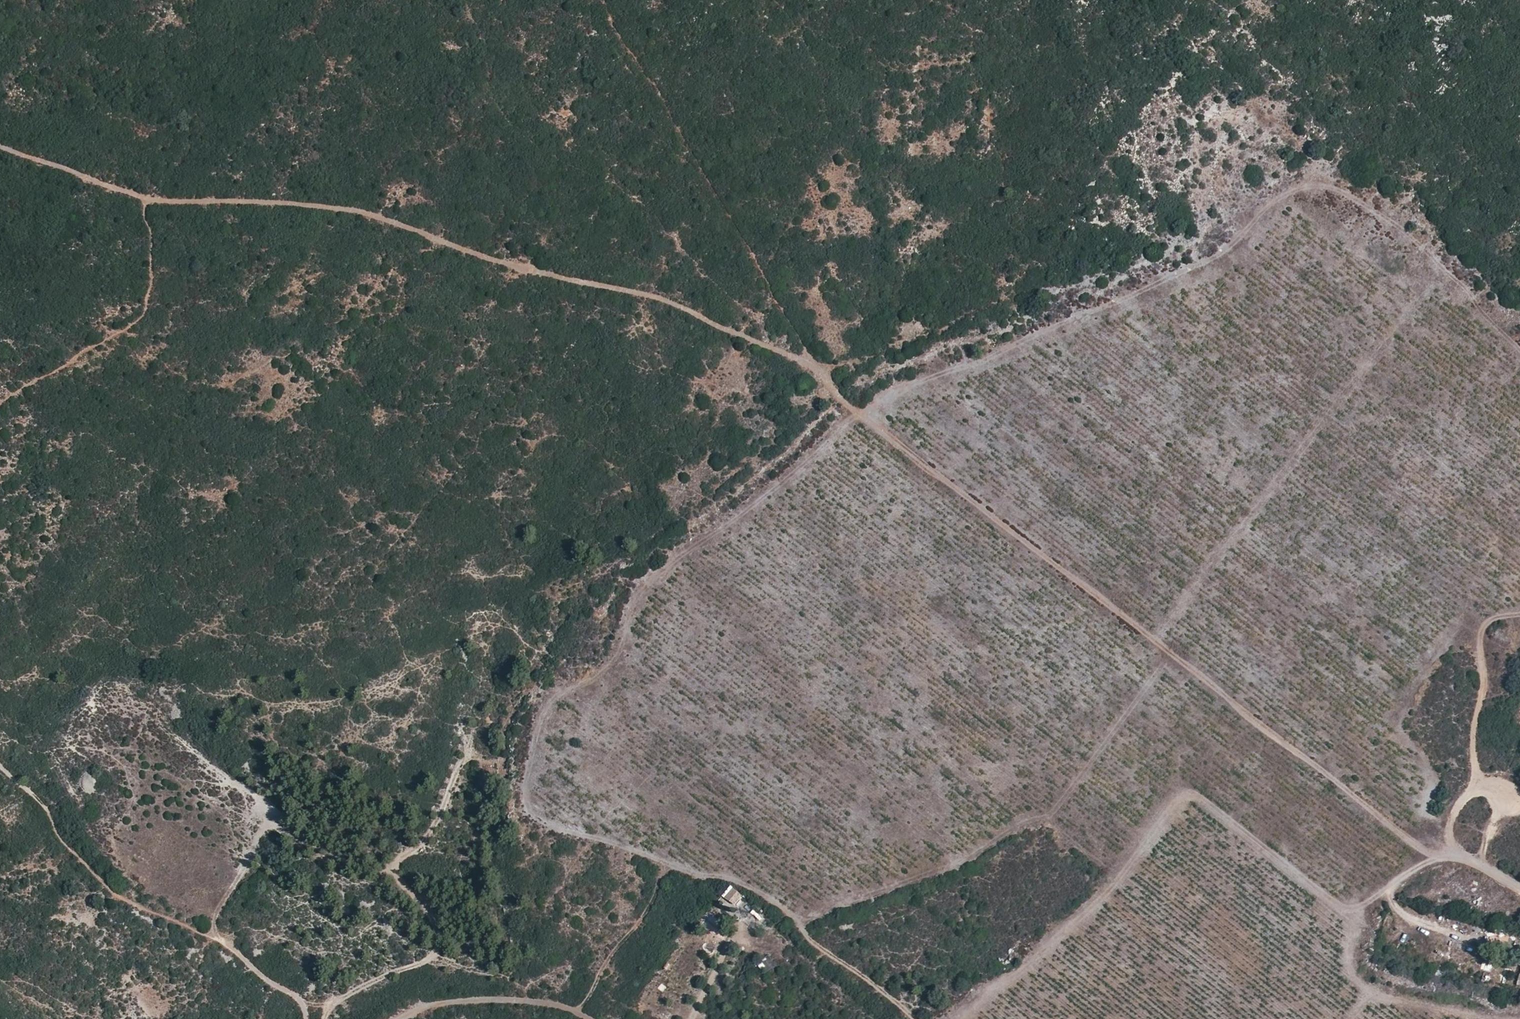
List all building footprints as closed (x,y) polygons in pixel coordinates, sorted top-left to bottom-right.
[(735,908),(744,895),(729,886),(721,899),(735,908)] [(1489,939),(1512,943),(1513,936),(1490,933),(1489,939)] [(1445,948),(1470,953),(1472,943),(1447,938),(1445,948)]
